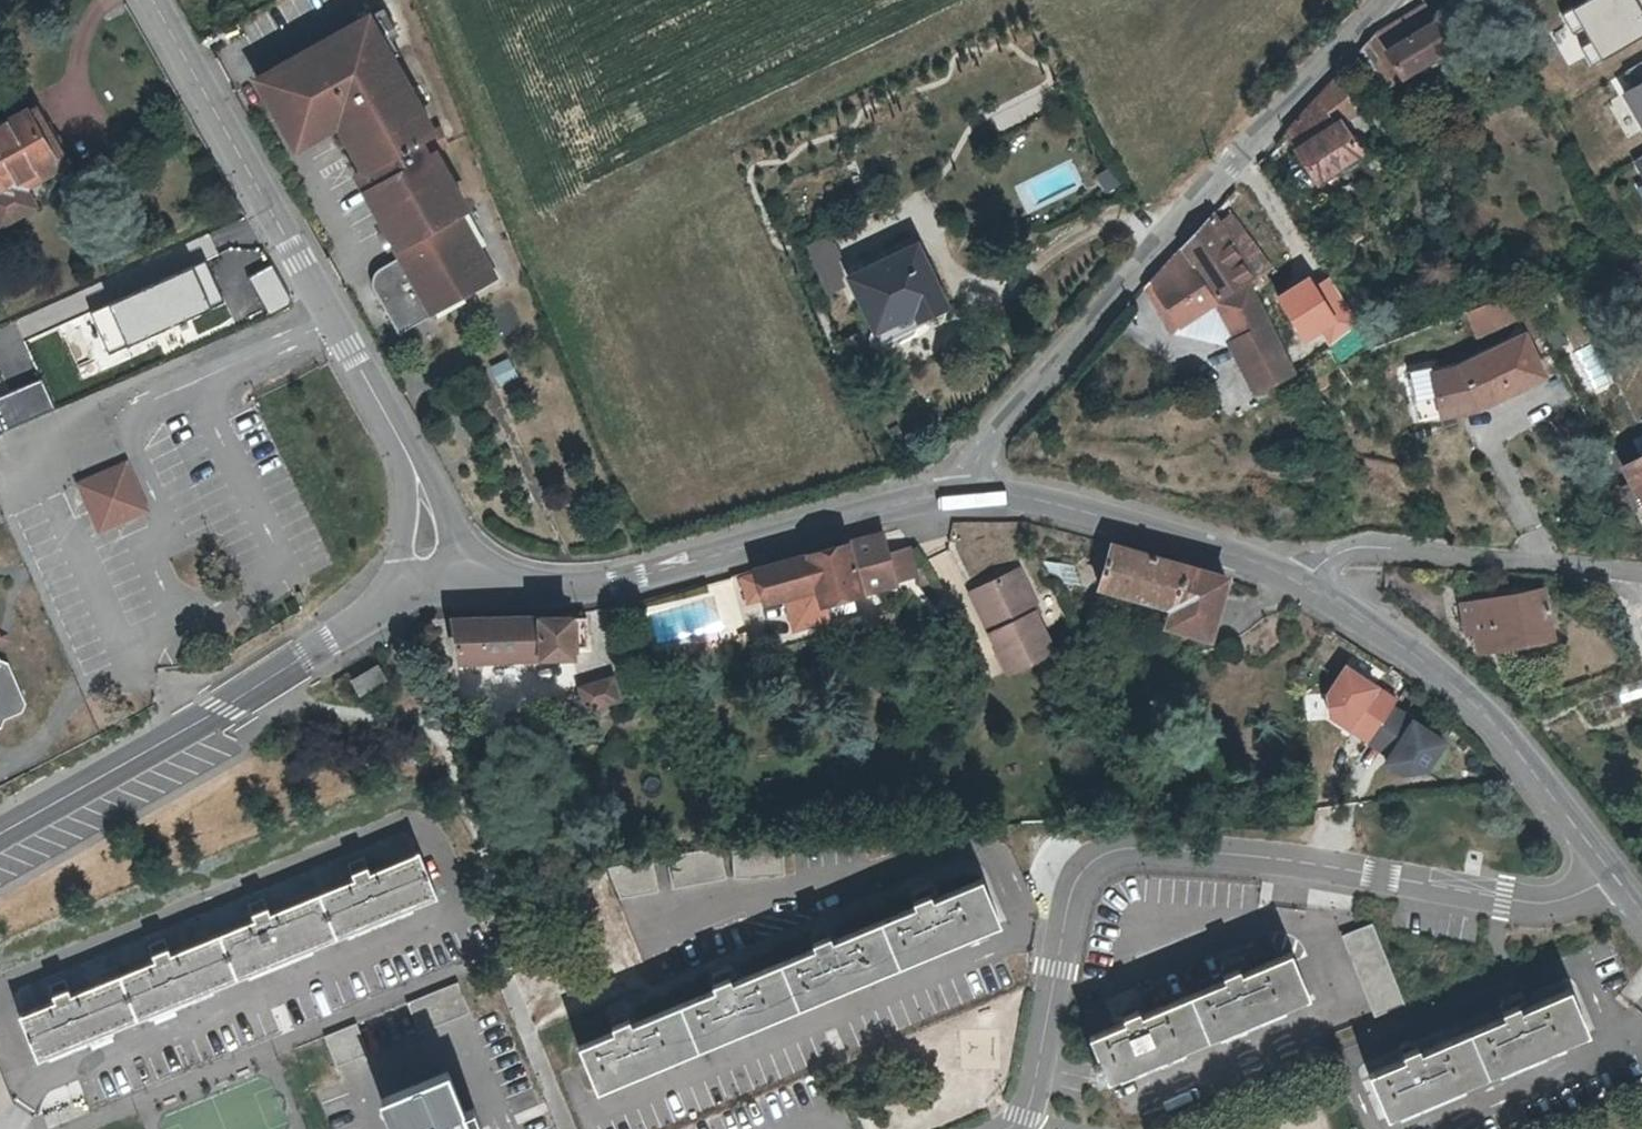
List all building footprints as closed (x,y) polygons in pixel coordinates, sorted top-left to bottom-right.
[(1557,9),(1589,66),(1641,36),(1641,0),(1573,0),(1557,9)] [(1426,6),(1376,35),(1401,79),(1452,48),(1426,6)] [(373,290),(374,293),(397,335),(431,317),(428,313),(446,303),(490,279),(456,216),(466,211),(412,113),(425,105),(419,86),(412,90),(395,60),(372,17),(259,77),(262,83),(297,147),(340,125),(365,170),(357,175),(402,257),(379,270),(377,272),(375,274),(373,277),(372,280),(372,283),(372,287),(373,290)] [(1385,88),(1401,79),(1376,35),(1362,51),(1385,88)] [(1618,88),(1622,94),(1607,103),(1627,138),(1641,129),(1641,59),(1624,69),(1631,81),(1618,88)] [(1305,156),(1302,158),(1318,182),(1374,146),(1333,82),(1301,116),(1296,121),(1292,126),(1288,131),(1305,156)] [(33,100),(0,117),(0,225),(35,206),(25,187),(67,165),(33,100)] [(1633,158),(1641,176),(1641,153),(1633,158)] [(1215,304),(1228,296),(1216,277),(1243,258),(1232,243),(1212,215),(1181,249),(1215,304)] [(887,251),(891,260),(852,279),(877,330),(916,312),(920,319),(923,318),(925,322),(929,325),(934,326),(938,325),(943,323),(945,318),(945,313),(944,308),(947,306),(912,238),(887,251)] [(1181,249),(1151,283),(1179,330),(1215,304),(1181,249)] [(205,261),(90,311),(110,355),(225,305),(205,261)] [(1228,296),(1248,283),(1237,265),(1216,277),(1228,296)] [(272,267),(250,279),(268,314),(290,302),(272,267)] [(1179,330),(1151,283),(1145,290),(1172,334),(1179,330)] [(1248,283),(1228,296),(1215,304),(1236,340),(1268,322),(1248,283)] [(1463,309),(1473,335),(1518,318),(1509,293),(1463,309)] [(1256,394),(1299,377),(1268,322),(1236,340),(1229,344),(1256,394)] [(1410,377),(1421,425),(1483,414),(1542,375),(1523,335),(1461,366),(1410,377)] [(506,358),(489,366),(499,390),(517,382),(506,358)] [(53,408),(42,384),(0,403),(0,432),(53,408)] [(1641,506),(1641,455),(1621,465),(1629,480),(1619,486),(1630,509),(1641,504),(1641,506)] [(145,512),(124,462),(79,481),(100,532),(145,512)] [(746,578),(751,599),(765,596),(766,600),(790,594),(819,586),(825,603),(827,602),(897,583),(889,556),(884,535),(877,536),(758,569),(759,574),(746,578)] [(1211,640),(1218,616),(1228,580),(1112,546),(1101,590),(1174,609),(1169,629),(1211,640)] [(1002,633),(995,636),(1013,674),(1056,654),(1038,617),(1042,615),(1022,573),(983,592),(1002,633)] [(1240,583),(1228,580),(1218,616),(1231,620),(1240,583)] [(819,586),(790,594),(794,612),(798,625),(830,616),(825,603),(819,586)] [(1463,603),(1470,631),(1477,629),(1482,651),(1555,636),(1545,587),(1463,603)] [(975,596),(995,636),(1002,633),(983,592),(975,596)] [(452,662),(574,657),(574,647),(588,647),(586,619),(573,619),(573,615),(448,617),(452,662)] [(2,725),(4,717),(21,709),(26,701),(8,662),(1,659),(0,657),(0,725),(2,725)] [(385,677),(377,662),(349,677),(358,693),(385,677)] [(1349,666),(1328,699),(1345,710),(1336,725),(1366,744),(1396,696),(1349,666)] [(581,686),(587,708),(620,697),(614,676),(581,686)] [(1452,744),(1396,707),(1368,747),(1425,785),(1452,744)] [(812,801),(752,799),(750,860),(810,862),(812,801)] [(48,987),(53,1000),(20,1014),(38,1060),(438,898),(419,852),(370,872),(366,865),(362,866),(359,861),(349,865),(354,879),(270,912),(268,906),(263,907),(260,901),(248,905),(254,919),(169,953),(166,946),(162,948),(160,942),(148,947),(153,960),(70,993),(67,986),(62,988),(59,983),(48,987)] [(611,870),(618,896),(652,886),(645,860),(611,870)] [(598,1092),(1000,925),(982,885),(941,901),(933,905),(931,899),(939,895),(935,885),(911,894),(919,911),(836,945),(832,935),(814,941),(819,953),(749,981),(734,987),(732,982),(738,979),(733,968),(714,975),(716,979),(712,981),(718,994),(635,1028),(631,1017),(613,1024),(618,1036),(581,1051),(598,1092)] [(1359,894),(1313,913),(1353,1008),(1398,989),(1359,894)] [(1137,1068),(1309,997),(1290,953),(1244,972),(1240,964),(1235,966),(1232,961),(1221,966),(1227,981),(1149,1013),(1141,1016),(1136,1006),(1134,1007),(1132,1002),(1119,1007),(1124,1022),(1089,1037),(1100,1062),(1105,1076),(1107,1081),(1137,1068)] [(1383,1112),(1588,1029),(1570,984),(1520,1005),(1517,999),(1512,1001),(1510,995),(1496,1000),(1501,1013),(1428,1043),(1417,1047),(1414,1040),(1412,1041),(1409,1034),(1395,1039),(1401,1053),(1365,1069),(1383,1112)] [(414,1001),(364,1021),(381,1061),(430,1041),(414,1001)] [(351,1027),(302,1047),(318,1087),(368,1067),(351,1027)] [(13,1105),(0,1069),(0,1110),(13,1105)] [(440,1081),(370,1108),(379,1128),(471,1128),(466,1118),(456,1122),(440,1081)]
